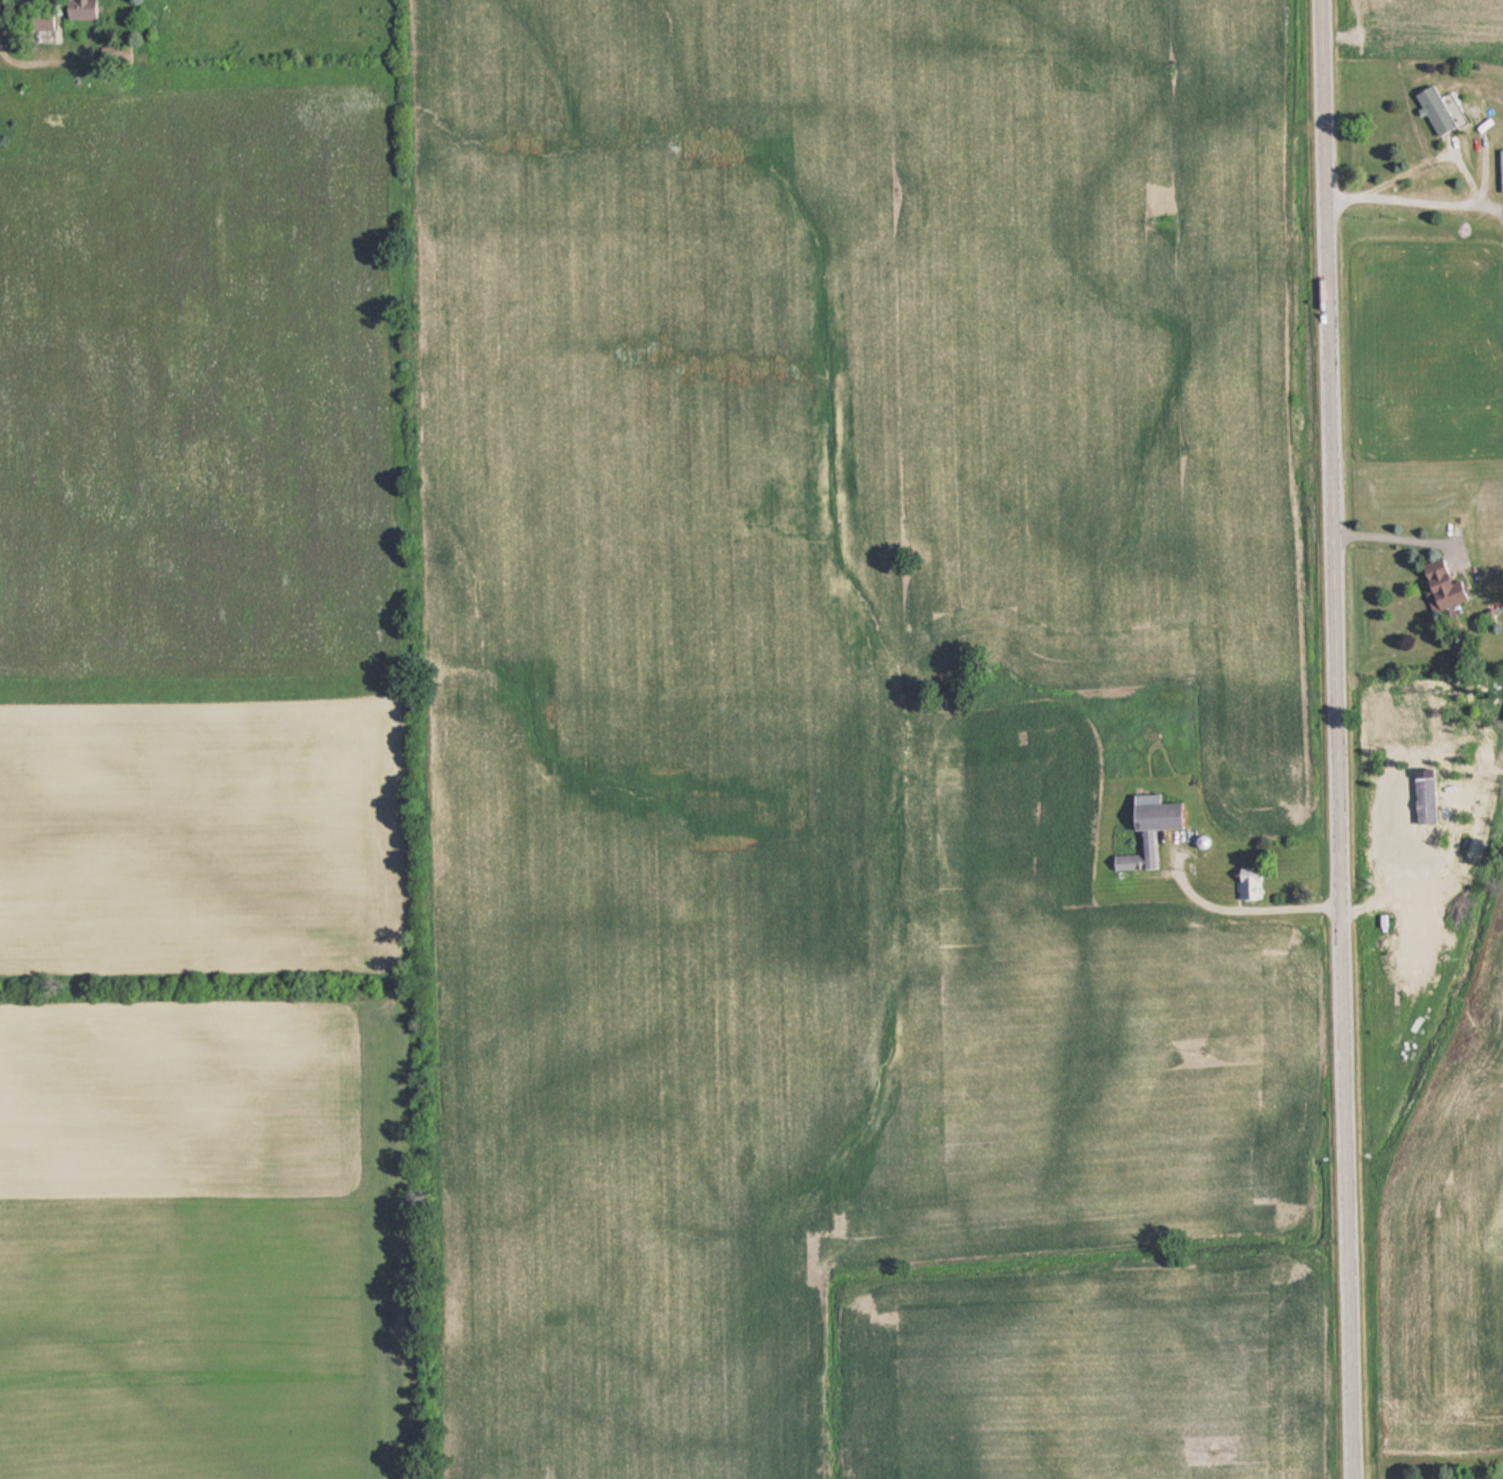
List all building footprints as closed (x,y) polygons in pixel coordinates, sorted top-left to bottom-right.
[(60,20),(97,20),(97,0),(60,0),(60,20)] [(51,30),(51,14),(25,14),(25,30),(51,30)] [(1452,128),(1434,83),(1413,92),(1431,136),(1452,128)] [(1415,567),(1431,611),(1465,599),(1457,578),(1447,582),(1438,558),(1415,567)] [(1110,871),(1155,869),(1154,829),(1179,828),(1178,801),(1127,803),(1128,830),(1138,829),(1139,854),(1110,855),(1110,871)] [(1236,873),(1236,899),(1257,899),(1257,873),(1236,873)]
